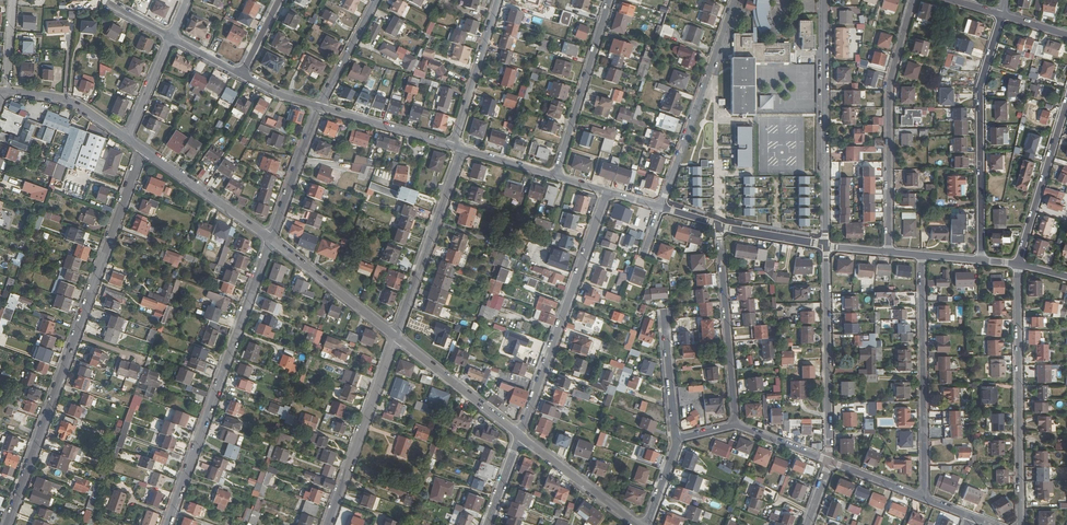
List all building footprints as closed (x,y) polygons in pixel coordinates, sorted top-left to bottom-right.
[(206,3),(218,8),(221,0),(207,0),(206,3)] [(358,1),(356,0),(347,0),(343,8),(353,13),(355,10),(354,9),(358,1)] [(407,4),(400,0),(396,0),(394,3),(393,5),(392,4),(389,10),(401,16),(407,4)] [(478,0),(465,0),(463,7),(475,10),(478,0)] [(591,0),(576,0),(574,7),(588,12),(591,0)] [(768,2),(768,0),(747,0),(746,4),(753,6),(753,34),(753,43),(756,43),(756,27),(756,8),(765,11),(766,11),(769,2),(768,2)] [(766,19),(765,15),(768,15),(767,12),(767,10),(768,9),(769,9),(769,3),(770,0),(768,0),(768,2),(769,2),(766,11),(765,11),(756,8),(756,27),(761,34),(770,27),(768,22),(766,19)] [(899,0),(884,0),(881,8),(895,12),(899,0)] [(1032,0),(1020,0),(1019,6),(1030,8),(1032,0)] [(1041,11),(1043,0),(1037,0),(1035,9),(1041,11)] [(1059,1),(1057,0),(1046,0),(1044,11),(1056,13),(1059,1)] [(250,1),(244,14),(255,18),(258,12),(260,6),(250,1)] [(157,2),(153,12),(164,17),(169,8),(157,2)] [(716,12),(718,7),(705,2),(701,12),(703,12),(715,16),(717,12),(716,12)] [(930,22),(935,7),(923,3),(918,19),(930,22)] [(631,17),(635,7),(623,4),(621,9),(623,9),(621,14),(631,17)] [(519,25),(523,13),(512,9),(511,13),(509,13),(506,22),(508,22),(519,25)] [(333,24),(337,16),(325,10),(321,18),(333,24)] [(840,24),(852,24),(852,22),(852,11),(839,11),(840,24)] [(570,27),(574,14),(568,12),(564,25),(570,27)] [(712,26),(715,16),(703,12),(700,22),(712,26)] [(290,13),(285,24),(295,30),(301,19),(290,13)] [(630,23),(632,17),(631,17),(621,14),(620,14),(618,13),(616,13),(611,30),(623,34),(627,22),(630,23)] [(36,17),(24,16),(24,29),(35,29),(36,17)] [(242,24),(227,16),(225,19),(241,27),(242,24)] [(398,31),(403,21),(394,16),(388,26),(398,31)] [(541,24),(543,19),(534,16),(532,21),(541,24)] [(204,37),(209,27),(202,24),(203,22),(194,18),(188,32),(197,36),(198,34),(204,37)] [(473,35),(477,22),(467,18),(463,32),(473,35)] [(68,20),(48,22),(49,33),(65,32),(65,31),(69,31),(68,20)] [(83,21),(82,32),(96,33),(98,23),(83,21)] [(814,35),(811,35),(811,21),(798,21),(799,38),(801,38),(801,50),(814,50),(814,35)] [(948,30),(950,25),(938,21),(936,26),(948,30)] [(971,21),(967,34),(979,37),(981,30),(982,31),(984,25),(971,21)] [(515,39),(519,25),(508,22),(504,35),(514,38),(515,39)] [(117,42),(123,32),(117,29),(118,27),(113,24),(107,36),(117,42)] [(311,30),(318,33),(321,27),(314,24),(311,30)] [(589,28),(580,24),(575,36),(584,40),(589,28)] [(662,27),(660,33),(671,37),(673,29),(663,25),(662,27)] [(696,45),(702,30),(691,25),(685,41),(696,45)] [(246,32),(235,26),(229,40),(239,45),(246,32)] [(398,31),(388,26),(385,32),(395,37),(398,31)] [(848,58),(848,29),(836,28),(836,32),(838,32),(838,40),(836,40),(836,46),(838,46),(838,54),(836,54),(836,58),(848,58)] [(462,46),(466,33),(463,32),(454,29),(450,42),(456,44),(462,46)] [(376,34),(372,31),(368,37),(373,40),(376,34)] [(246,32),(239,45),(242,46),(248,33),(246,32)] [(880,33),(877,46),(888,49),(891,36),(880,33)] [(790,63),(790,43),(753,43),(753,34),(733,34),(734,58),(731,58),(731,70),(731,87),(731,110),(731,115),(754,115),(753,63),(790,63)] [(510,51),(514,38),(504,35),(503,35),(499,48),(503,49),(510,51)] [(34,54),(35,37),(23,36),(22,53),(34,54)] [(143,36),(138,48),(149,53),(154,42),(143,36)] [(320,47),(332,54),(338,42),(326,36),(320,47)] [(279,37),(274,47),(289,55),(294,45),(279,37)] [(1031,53),(1035,55),(1038,44),(1039,42),(1027,38),(1027,39),(1022,38),(1021,41),(1018,49),(1019,50),(1027,52),(1028,48),(1032,50),(1031,53)] [(547,53),(550,41),(542,39),(539,46),(538,50),(547,53)] [(628,59),(632,45),(613,39),(609,53),(614,54),(623,57),(628,59)] [(961,39),(957,52),(969,56),(973,43),(961,39)] [(925,56),(929,43),(915,40),(911,52),(925,56)] [(1059,56),(1063,45),(1049,40),(1045,52),(1059,56)] [(399,47),(397,49),(384,42),(379,51),(395,60),(397,57),(402,59),(406,62),(403,68),(409,71),(416,59),(408,55),(408,54),(409,55),(410,52),(407,50),(406,51),(399,47)] [(575,57),(578,46),(569,43),(565,54),(575,57)] [(451,59),(459,62),(466,64),(471,49),(462,46),(456,44),(451,59)] [(1038,44),(1035,55),(1043,57),(1044,55),(1041,54),(1044,46),(1038,44)] [(649,66),(655,47),(646,45),(640,63),(649,66)] [(692,70),(698,53),(680,47),(679,48),(677,54),(684,57),(681,66),(692,70)] [(500,59),(499,62),(507,64),(509,65),(513,52),(510,51),(503,49),(500,59)] [(432,59),(434,54),(424,50),(422,56),(432,59)] [(1027,52),(1019,50),(1018,53),(1008,50),(1003,65),(1017,70),(1022,54),(1025,55),(1024,57),(1028,58),(1029,53),(1027,52)] [(882,67),(886,55),(874,51),(870,64),(882,67)] [(278,72),(284,60),(269,53),(263,64),(278,72)] [(962,66),(964,58),(947,53),(946,57),(944,57),(942,66),(949,68),(951,63),(962,66)] [(620,68),(623,57),(614,54),(612,59),(611,64),(620,68)] [(179,55),(174,67),(189,73),(190,70),(192,66),(193,63),(186,60),(183,58),(183,57),(179,55)] [(320,74),(325,65),(305,55),(297,69),(301,71),(302,69),(309,73),(311,70),(320,74)] [(139,76),(145,63),(135,58),(129,71),(139,76)] [(429,60),(429,61),(423,59),(420,68),(425,70),(427,67),(435,70),(438,76),(437,78),(445,81),(448,73),(445,73),(443,68),(441,67),(442,64),(429,60)] [(568,77),(571,64),(556,60),(553,72),(568,77)] [(916,80),(920,66),(907,62),(903,76),(916,80)] [(1053,73),(1055,65),(1045,62),(1041,75),(1047,77),(1051,78),(1053,73)] [(34,78),(35,64),(23,63),(22,77),(34,78)] [(358,67),(359,66),(354,63),(349,74),(365,83),(372,70),(364,66),(362,70),(358,67)] [(645,79),(649,66),(640,63),(639,69),(642,70),(640,77),(645,79)] [(511,88),(517,68),(509,65),(507,64),(500,85),(511,88)] [(53,81),(54,67),(44,66),(43,80),(53,81)] [(99,66),(99,76),(106,76),(106,71),(111,71),(111,66),(99,66)] [(546,76),(547,72),(533,68),(532,72),(546,76)] [(617,84),(621,71),(609,68),(605,81),(617,84)] [(837,83),(850,83),(849,69),(837,68),(837,83)] [(874,88),(878,73),(868,70),(864,85),(874,88)] [(669,83),(684,89),(688,76),(673,71),(669,83)] [(1035,73),(1030,72),(1028,77),(1037,80),(1039,75),(1035,73)] [(207,88),(210,81),(198,74),(192,85),(204,92),(207,88)] [(84,76),(83,81),(92,84),(94,79),(84,76)] [(210,81),(207,88),(216,93),(221,83),(212,78),(210,81)] [(83,81),(75,79),(75,85),(81,87),(80,91),(89,94),(91,89),(93,90),(95,85),(92,84),(83,81)] [(132,95),(137,84),(127,79),(121,89),(132,95)] [(1008,97),(1020,97),(1022,80),(1011,79),(1008,97)] [(530,93),(533,83),(529,81),(527,88),(525,92),(530,93)] [(565,92),(567,87),(553,82),(549,95),(564,100),(567,93),(565,92)] [(161,94),(172,99),(177,87),(167,83),(161,94)] [(1032,96),(1037,97),(1038,94),(1039,91),(1041,85),(1036,83),(1036,85),(1032,84),(1030,89),(1034,90),(1032,96)] [(670,91),(671,88),(658,84),(656,88),(669,93),(665,105),(663,104),(661,110),(674,115),(678,116),(679,112),(678,112),(678,110),(680,111),(681,107),(677,105),(680,94),(670,91)] [(415,95),(417,89),(415,88),(406,85),(404,91),(407,92),(406,97),(405,100),(410,101),(412,93),(415,95)] [(238,94),(227,87),(221,98),(232,104),(238,94)] [(344,87),(340,98),(351,102),(355,91),(344,87)] [(448,109),(454,90),(443,87),(440,97),(438,96),(436,101),(438,102),(437,106),(448,109)] [(900,103),(913,104),(914,88),(901,87),(900,103)] [(379,102),(382,93),(372,89),(368,97),(379,102)] [(940,105),(953,105),(953,89),(940,89),(940,105)] [(619,103),(622,93),(615,90),(612,101),(619,103)] [(845,105),(860,105),(859,91),(857,91),(851,91),(844,91),(844,95),(845,95),(845,105)] [(514,109),(517,97),(507,94),(505,103),(506,103),(506,106),(514,109)] [(774,95),(760,95),(759,109),(773,109),(774,95)] [(120,97),(113,112),(123,116),(130,102),(120,97)] [(482,107),(480,114),(493,118),(495,111),(493,111),(497,101),(484,97),(482,102),(484,103),(482,107)] [(397,115),(401,101),(400,101),(391,98),(390,98),(386,112),(397,115)] [(240,99),(235,108),(247,115),(253,104),(247,101),(246,103),(243,101),(240,99)] [(265,114),(270,104),(261,99),(256,109),(265,114)] [(563,103),(552,100),(547,114),(559,118),(563,103)] [(996,102),(996,120),(1008,120),(1008,101),(996,102)] [(156,111),(154,116),(166,120),(170,110),(171,109),(159,104),(156,111)] [(419,122),(423,107),(413,104),(408,119),(414,120),(419,122)] [(638,120),(642,107),(637,105),(633,118),(638,120)] [(634,113),(631,112),(625,110),(625,109),(620,107),(619,111),(618,115),(617,119),(622,120),(622,118),(628,120),(627,120),(627,121),(628,122),(629,122),(630,122),(630,121),(630,120),(631,117),(633,117),(634,113)] [(927,107),(913,107),(913,110),(906,110),(906,116),(905,116),(901,116),(901,125),(912,126),(912,121),(912,117),(920,117),(921,111),(927,111),(927,107)] [(853,108),(842,108),(843,121),(844,121),(844,125),(856,125),(856,120),(853,120),(853,108)] [(965,108),(952,108),(952,121),(954,121),(965,121),(965,108)] [(56,136),(60,127),(34,116),(16,110),(12,109),(9,116),(18,120),(17,121),(27,125),(21,139),(2,132),(0,137),(0,141),(27,150),(33,132),(40,135),(36,145),(48,149),(53,135),(56,136)] [(299,123),(303,113),(290,109),(287,119),(299,123)] [(62,120),(36,110),(35,113),(34,116),(60,127),(62,120)] [(1040,122),(1047,124),(1051,112),(1044,110),(1040,122)] [(446,123),(448,116),(446,115),(437,112),(432,127),(445,131),(447,126),(446,125),(446,123)] [(673,123),(675,118),(660,113),(658,117),(657,117),(656,120),(656,122),(655,126),(672,132),(675,123),(673,123)] [(284,128),(285,124),(282,123),(284,118),(279,117),(277,122),(265,117),(262,123),(262,124),(283,132),(284,128)] [(163,123),(152,118),(148,129),(158,133),(163,123)] [(218,119),(215,126),(221,129),(225,122),(218,119)] [(252,132),(256,121),(251,119),(247,130),(252,132)] [(482,138),(487,123),(474,119),(469,134),(482,138)] [(558,130),(560,124),(548,120),(546,126),(543,125),(542,131),(554,135),(556,129),(558,130)] [(511,123),(507,122),(504,121),(503,127),(510,129),(510,130),(513,131),(515,124),(511,123)] [(965,121),(954,121),(954,136),(967,136),(967,121),(965,121)] [(333,137),(338,125),(328,122),(323,133),(333,137)] [(267,134),(270,127),(260,124),(257,130),(267,134)] [(1008,126),(1000,126),(1000,128),(992,128),(992,144),(1005,144),(1005,143),(1004,133),(1008,133),(1009,133),(1009,128),(1008,128),(1008,126)] [(605,131),(594,127),(594,128),(592,128),(591,133),(596,135),(603,137),(604,138),(613,141),(616,131),(606,128),(605,131)] [(751,145),(751,127),(738,127),(738,136),(735,136),(735,145),(737,145),(751,145)] [(924,129),(919,129),(919,137),(925,137),(928,137),(928,128),(924,129)] [(651,139),(653,131),(647,129),(644,137),(651,139)] [(860,142),(864,142),(863,129),(860,129),(854,129),(853,129),(853,139),(854,139),(854,143),(860,143),(860,142)] [(86,136),(72,130),(69,138),(60,163),(75,168),(79,157),(86,136)] [(366,148),(369,136),(352,130),(348,142),(366,148)] [(503,146),(506,134),(492,130),(488,142),(503,146)] [(167,145),(181,154),(183,151),(190,140),(177,131),(167,145)] [(664,135),(653,131),(651,139),(648,147),(659,151),(660,147),(666,149),(669,141),(663,139),(664,135)] [(273,133),(268,145),(279,149),(284,137),(273,133)] [(901,146),(913,146),(913,134),(901,134),(901,146)] [(87,135),(86,136),(79,157),(75,168),(92,175),(104,141),(91,137),(87,135)] [(386,149),(389,139),(378,135),(374,146),(386,149)] [(242,136),(239,142),(245,146),(249,140),(242,136)] [(1028,149),(1039,152),(1043,139),(1032,136),(1028,149)] [(190,140),(183,151),(188,155),(194,159),(203,145),(192,138),(190,140)] [(610,152),(613,141),(604,138),(601,150),(610,152)] [(954,153),(965,152),(965,138),(954,138),(954,153)] [(397,153),(400,142),(389,139),(386,149),(397,153)] [(523,152),(526,143),(519,141),(515,139),(513,149),(523,152)] [(315,152),(327,157),(331,146),(319,141),(315,152)] [(539,147),(539,144),(531,142),(528,153),(547,159),(547,157),(548,152),(549,150),(539,147)] [(218,164),(225,154),(213,146),(207,155),(215,160),(214,162),(218,164)] [(7,147),(3,158),(15,162),(16,158),(17,158),(20,152),(7,147)] [(843,156),(843,162),(858,162),(858,147),(846,147),(846,156),(843,156)] [(106,162),(99,160),(95,173),(102,175),(104,171),(115,175),(123,154),(111,150),(106,162)] [(738,168),(751,167),(751,150),(737,150),(734,150),(735,159),(738,159),(738,168)] [(442,163),(444,154),(434,152),(429,169),(440,172),(442,163)] [(659,174),(665,158),(654,154),(649,170),(659,174)] [(366,165),(368,159),(356,155),(353,163),(366,165)] [(992,169),(997,169),(997,173),(1005,173),(1005,169),(1004,169),(1003,155),(992,155),(992,169)] [(582,160),(582,158),(575,156),(571,167),(588,172),(591,162),(582,160)] [(967,168),(967,156),(954,156),(953,168),(967,168)] [(275,168),(277,162),(263,157),(259,168),(275,174),(277,168),(275,168)] [(617,167),(619,159),(613,157),(610,165),(603,163),(599,176),(627,185),(628,182),(633,184),(637,171),(632,169),(631,171),(617,167)] [(239,168),(225,160),(219,169),(233,179),(239,168)] [(1032,180),(1031,180),(1036,163),(1025,160),(1017,187),(1028,191),(1032,180)] [(390,170),(396,170),(397,166),(398,162),(392,161),(390,170)] [(57,164),(51,162),(46,175),(53,177),(57,164)] [(365,166),(366,165),(353,163),(352,163),(352,170),(365,172),(365,166)] [(482,182),(486,167),(480,165),(478,165),(474,163),(472,170),(469,178),(482,182)] [(52,191),(56,179),(57,180),(61,169),(65,171),(66,167),(57,164),(53,177),(48,190),(49,190),(52,191)] [(329,177),(332,169),(321,165),(316,178),(327,182),(328,182),(332,183),(333,178),(329,177)] [(405,188),(408,167),(397,166),(396,170),(392,184),(405,188)] [(863,177),(863,222),(875,222),(875,167),(858,167),(858,177),(863,177)] [(1065,167),(1059,180),(1066,184),(1066,168),(1065,167)] [(701,168),(691,169),(691,177),(701,176),(701,173),(701,168)] [(271,191),(276,177),(265,173),(261,188),(262,188),(271,191)] [(905,187),(917,187),(917,173),(905,173),(905,187)] [(654,191),(659,177),(648,174),(645,181),(642,180),(640,186),(644,188),(643,188),(654,191)] [(964,184),(964,176),(947,177),(947,196),(960,195),(960,184),(964,184)] [(744,221),(755,223),(755,217),(753,217),(753,209),(751,209),(751,206),(753,206),(753,199),(751,199),(751,195),(753,195),(753,188),(751,188),(751,185),(753,185),(753,177),(743,177),(742,185),(744,185),(744,189),(742,189),(742,196),(744,196),(744,199),(742,199),(742,206),(744,206),(744,210),(742,210),(742,217),(744,217),(744,221)] [(805,231),(806,231),(806,227),(808,227),(808,220),(806,220),(806,217),(808,217),(808,210),(807,210),(807,206),(808,206),(808,199),(807,199),(807,195),(808,195),(809,188),(807,188),(807,185),(809,185),(809,177),(798,177),(798,185),(800,185),(800,188),(798,188),(798,195),(800,195),(800,199),(798,199),(797,206),(800,206),(800,209),(797,209),(797,217),(799,217),(799,220),(797,220),(797,227),(799,227),(799,230),(805,231)] [(166,183),(153,178),(148,191),(161,196),(166,183)] [(240,196),(243,185),(230,178),(225,188),(236,194),(235,195),(239,197),(240,196)] [(701,183),(701,179),(691,179),(692,187),(701,187),(701,183)] [(520,193),(522,186),(521,186),(507,182),(507,181),(503,195),(518,200),(517,202),(521,203),(524,194),(520,193)] [(33,199),(44,203),(48,190),(39,187),(30,184),(26,182),(23,189),(35,193),(35,195),(33,199)] [(320,200),(324,189),(309,183),(307,189),(308,190),(307,195),(320,200)] [(540,200),(544,188),(535,186),(535,184),(531,183),(527,197),(540,200)] [(552,206),(557,188),(548,186),(545,197),(549,198),(548,200),(547,205),(552,206)] [(163,194),(169,196),(172,189),(166,187),(163,194)] [(478,204),(483,189),(474,187),(473,191),(471,190),(470,190),(467,201),(478,204)] [(1065,193),(1046,187),(1044,195),(1052,197),(1049,208),(1060,211),(1061,206),(1063,207),(1064,204),(1062,203),(1065,193)] [(99,195),(98,199),(106,202),(110,190),(103,188),(102,191),(103,191),(102,196),(99,195)] [(268,206),(272,192),(271,191),(262,188),(257,202),(268,206)] [(692,190),(691,198),(701,198),(701,194),(701,189),(692,190)] [(914,207),(914,194),(901,194),(901,207),(914,207)] [(585,215),(590,198),(578,195),(574,208),(575,209),(574,212),(585,215)] [(245,206),(248,199),(240,196),(239,197),(237,203),(245,206)] [(313,212),(316,202),(307,199),(303,209),(311,212),(313,212)] [(140,211),(149,214),(153,203),(144,200),(140,211)] [(701,210),(701,208),(701,205),(701,200),(691,200),(692,207),(701,210)] [(265,218),(269,207),(268,206),(257,202),(254,211),(256,211),(255,213),(261,215),(260,216),(265,218)] [(471,228),(476,209),(459,204),(456,212),(460,213),(457,224),(471,228)] [(413,219),(416,210),(404,205),(400,215),(402,216),(413,219)] [(626,225),(631,212),(616,207),(612,220),(626,225)] [(96,211),(90,209),(89,212),(87,211),(84,221),(94,225),(97,216),(95,215),(96,213),(96,211)] [(1007,228),(1006,209),(994,209),(995,228),(1007,228)] [(318,229),(323,216),(313,212),(311,212),(306,224),(318,229)] [(577,221),(579,216),(567,213),(563,228),(574,231),(576,226),(578,222),(577,221)] [(148,236),(151,226),(146,224),(148,219),(147,219),(138,215),(133,231),(142,234),(148,236)] [(915,236),(915,215),(902,215),(902,219),(903,219),(903,236),(915,236)] [(1050,236),(1055,219),(1045,215),(1044,220),(1042,219),(1041,224),(1042,224),(1041,228),(1040,232),(1050,236)] [(409,228),(413,219),(402,216),(397,228),(398,229),(408,232),(409,228)] [(551,230),(553,223),(535,218),(533,224),(551,230)] [(862,238),(862,222),(845,223),(846,238),(862,238)] [(208,242),(214,226),(207,223),(206,225),(201,223),(198,233),(198,234),(197,238),(208,242)] [(229,234),(231,228),(218,223),(214,236),(227,240),(229,234)] [(509,241),(513,228),(507,226),(503,238),(509,241)] [(687,241),(690,229),(678,226),(675,238),(687,241)] [(85,233),(70,228),(66,240),(80,244),(84,246),(85,242),(83,241),(85,233)] [(626,234),(622,245),(636,251),(640,241),(642,241),(645,234),(630,228),(628,235),(626,234)] [(947,241),(947,228),(931,228),(931,239),(937,239),(941,239),(941,241),(947,241)] [(406,238),(408,232),(398,229),(393,241),(403,245),(406,238)] [(702,239),(699,238),(701,232),(691,229),(687,241),(690,242),(689,248),(685,248),(684,252),(695,251),(697,245),(696,245),(697,245),(700,245),(702,239)] [(612,249),(617,235),(607,231),(604,240),(603,240),(601,246),(612,249)] [(462,253),(468,236),(458,232),(456,237),(453,236),(452,241),(455,242),(452,250),(462,253)] [(1013,232),(1004,232),(1004,233),(1004,242),(1012,242),(1013,232)] [(313,250),(317,239),(302,233),(298,244),(309,248),(312,250),(313,250)] [(1004,233),(993,233),(992,242),(1003,242),(1004,242),(1004,233)] [(558,247),(569,250),(570,246),(571,242),(573,237),(562,234),(560,241),(558,247)] [(963,245),(963,236),(951,235),(951,239),(951,245),(963,245)] [(166,242),(154,237),(153,242),(165,246),(166,242)] [(1048,247),(1050,242),(1039,238),(1034,254),(1044,257),(1047,246),(1048,247)] [(245,249),(244,253),(251,256),(254,247),(240,242),(235,240),(233,247),(235,248),(235,246),(245,249)] [(334,258),(338,247),(322,241),(318,252),(325,255),(325,253),(328,254),(327,256),(334,258)] [(80,244),(75,257),(82,260),(87,262),(91,249),(84,246),(80,244)] [(382,259),(394,263),(400,248),(388,244),(386,251),(385,250),(382,259)] [(672,250),(673,248),(661,244),(656,256),(669,260),(670,255),(674,256),(676,251),(672,250)] [(750,259),(752,247),(736,244),(734,257),(750,259)] [(571,254),(552,248),(547,264),(567,271),(571,254)] [(457,267),(462,253),(452,250),(449,249),(444,262),(457,266),(457,267)] [(504,255),(497,252),(497,251),(493,250),(490,257),(494,258),(492,265),(500,267),(503,259),(504,255)] [(184,257),(168,251),(166,256),(172,258),(170,262),(175,264),(176,260),(182,262),(184,257)] [(610,269),(615,254),(606,251),(601,266),(610,269)] [(14,265),(20,267),(25,254),(19,252),(14,265)] [(197,257),(187,254),(185,259),(195,262),(197,257)] [(246,271),(251,258),(241,255),(238,262),(240,262),(238,268),(246,271)] [(691,256),(692,271),(704,269),(703,255),(691,256)] [(75,257),(70,256),(65,268),(68,269),(69,270),(78,273),(82,260),(75,257)] [(793,274),(811,274),(811,260),(800,260),(800,258),(796,258),(793,274)] [(506,270),(509,261),(508,261),(503,259),(500,267),(505,269),(506,270)] [(776,273),(772,272),(774,262),(765,260),(764,272),(774,283),(776,273)] [(837,271),(851,273),(852,261),(838,260),(837,271)] [(457,266),(444,262),(441,261),(436,273),(448,278),(451,271),(455,272),(457,266)] [(371,273),(373,266),(360,262),(357,268),(358,268),(371,273)] [(276,263),(270,283),(272,284),(281,287),(288,267),(276,263)] [(859,264),(857,276),(872,277),(873,266),(859,264)] [(883,281),(889,282),(889,276),(890,266),(877,264),(876,275),(884,275),(883,281)] [(375,282),(381,266),(377,265),(371,281),(375,282)] [(543,275),(545,269),(532,265),(532,267),(533,267),(532,271),(543,275)] [(897,265),(896,276),(910,277),(911,267),(897,265)] [(507,272),(507,270),(506,270),(505,269),(500,267),(495,280),(503,283),(506,275),(508,276),(509,273),(507,272)] [(645,272),(631,267),(628,274),(631,275),(629,281),(640,286),(645,272)] [(239,272),(228,268),(224,282),(226,282),(235,286),(237,280),(236,280),(239,272)] [(605,276),(606,272),(596,268),(591,282),(601,286),(603,281),(606,283),(608,277),(605,276)] [(75,283),(79,273),(78,273),(69,270),(68,269),(64,279),(75,283)] [(128,276),(108,269),(106,274),(113,276),(111,283),(122,287),(125,277),(127,278),(128,276)] [(398,290),(404,275),(389,269),(384,282),(387,283),(386,286),(398,290)] [(562,281),(564,276),(553,272),(549,271),(548,273),(550,273),(552,274),(551,277),(550,277),(549,278),(548,282),(555,285),(557,280),(562,281)] [(623,287),(625,282),(626,280),(628,274),(621,272),(616,285),(623,287)] [(750,282),(749,272),(747,272),(738,273),(739,283),(750,282)] [(787,276),(788,273),(777,272),(776,282),(787,283),(788,277),(787,276)] [(447,292),(452,279),(448,278),(436,273),(432,287),(447,292)] [(955,273),(955,287),(967,287),(966,273),(955,273)] [(711,284),(710,274),(696,275),(696,276),(697,286),(711,284)] [(1002,275),(991,275),(991,282),(992,282),(992,285),(992,294),(1002,294),(1002,275)] [(9,277),(4,290),(10,292),(15,279),(9,277)] [(535,288),(537,281),(529,278),(527,285),(535,288)] [(298,279),(294,291),(313,297),(314,293),(307,290),(310,283),(298,279)] [(498,296),(503,283),(495,280),(494,284),(491,293),(493,294),(498,296)] [(70,299),(74,286),(61,281),(56,294),(70,299)] [(1041,281),(1028,281),(1028,297),(1042,297),(1041,281)] [(235,286),(226,282),(222,292),(231,295),(235,286)] [(149,306),(147,312),(164,318),(162,322),(165,323),(171,308),(173,309),(174,307),(173,306),(174,304),(169,302),(173,292),(177,294),(179,288),(175,287),(167,284),(163,296),(151,292),(149,298),(145,297),(143,301),(163,308),(162,311),(149,306)] [(281,287),(272,284),(269,293),(282,298),(285,289),(281,287)] [(667,288),(662,288),(661,284),(656,284),(656,288),(646,289),(642,300),(667,298),(667,288)] [(751,299),(750,286),(737,287),(738,296),(736,296),(737,300),(741,300),(751,299)] [(809,293),(809,286),(794,286),(794,300),(806,300),(806,293),(809,293)] [(120,302),(120,303),(123,304),(125,300),(121,299),(123,293),(107,287),(104,296),(107,297),(120,302)] [(444,305),(448,292),(447,292),(432,287),(430,291),(432,291),(429,300),(442,305),(444,305)] [(392,306),(396,293),(385,289),(381,302),(392,306)] [(596,293),(597,292),(595,291),(590,289),(588,294),(585,293),(583,298),(585,299),(592,301),(597,303),(600,295),(596,293)] [(708,302),(707,289),(695,289),(697,303),(699,303),(708,302)] [(231,298),(211,291),(209,298),(215,300),(213,307),(222,310),(227,311),(230,303),(229,303),(231,298)] [(13,310),(18,295),(10,292),(6,305),(5,307),(13,310)] [(618,302),(620,297),(607,292),(605,297),(618,302)] [(874,293),(873,299),(877,299),(877,298),(886,298),(888,302),(888,306),(896,306),(896,303),(898,303),(898,299),(896,299),(895,295),(895,293),(894,293),(874,293)] [(51,307),(66,312),(67,310),(71,300),(70,299),(56,294),(51,307)] [(500,299),(501,297),(493,294),(491,301),(488,301),(486,306),(495,310),(499,311),(503,301),(500,299)] [(18,301),(30,306),(32,300),(20,296),(18,301)] [(555,308),(557,303),(539,296),(536,305),(540,307),(539,311),(541,311),(549,314),(550,311),(549,310),(550,306),(552,307),(555,308)] [(843,296),(843,301),(841,301),(841,310),(857,310),(857,296),(843,296)] [(117,312),(120,303),(120,302),(107,297),(104,307),(117,312)] [(755,313),(754,299),(751,299),(741,300),(742,314),(755,313)] [(266,300),(263,309),(278,315),(280,310),(275,309),(277,304),(266,300)] [(438,318),(442,305),(429,300),(424,313),(438,318)] [(1004,315),(1004,301),(993,301),(993,316),(1004,315)] [(712,315),(711,302),(708,302),(699,303),(700,316),(712,315)] [(1062,305),(1045,302),(1043,312),(1053,313),(1052,317),(1059,317),(1062,307),(1062,305)] [(217,322),(222,310),(213,307),(209,305),(204,318),(211,320),(217,322)] [(483,316),(486,306),(482,305),(477,317),(481,319),(483,316)] [(333,306),(330,316),(340,319),(343,309),(333,306)] [(491,319),(495,310),(486,306),(483,316),(491,319)] [(948,306),(939,306),(939,321),(948,321),(948,306)] [(9,321),(13,310),(5,307),(4,309),(1,318),(9,321)] [(419,311),(412,309),(410,315),(417,317),(419,311)] [(894,309),(895,320),(906,320),(906,309),(894,309)] [(552,326),(555,317),(549,314),(541,311),(538,321),(552,326)] [(576,321),(582,323),(584,318),(586,313),(579,311),(576,321)] [(622,317),(623,314),(614,311),(611,320),(621,323),(623,317),(622,317)] [(814,324),(813,312),(800,312),(800,324),(814,324)] [(754,326),(756,326),(755,313),(742,314),(743,327),(754,326)] [(107,327),(108,328),(118,331),(123,318),(111,314),(107,327)] [(267,315),(264,324),(272,327),(276,329),(279,319),(267,315)] [(1042,317),(1030,318),(1030,327),(1042,327),(1042,317)] [(651,327),(653,321),(645,318),(638,339),(650,344),(654,333),(649,332),(648,331),(650,327),(651,327)] [(52,329),(55,323),(43,319),(38,332),(44,334),(51,336),(53,332),(51,331),(52,329)] [(217,322),(211,320),(203,343),(214,346),(222,324),(217,322)] [(712,329),(711,320),(701,321),(695,322),(696,331),(701,330),(712,329)] [(1002,320),(996,320),(994,320),(992,336),(999,337),(1001,325),(1002,325),(1002,320)] [(264,324),(258,322),(256,329),(258,330),(258,333),(269,337),(270,336),(274,337),(276,332),(271,330),(272,327),(264,324)] [(434,331),(439,333),(435,344),(443,347),(450,328),(437,323),(434,331)] [(319,329),(306,324),(304,330),(317,334),(319,329)] [(900,333),(909,333),(909,324),(897,324),(897,333),(900,333)] [(760,339),(767,339),(766,325),(756,326),(754,326),(755,340),(760,339)] [(801,343),(813,343),(812,327),(800,327),(801,343)] [(108,328),(104,341),(115,345),(119,332),(118,331),(108,328)] [(150,329),(146,340),(152,342),(156,331),(150,329)] [(364,336),(363,341),(373,345),(374,342),(377,336),(378,333),(367,329),(365,334),(363,333),(362,336),(364,336)] [(713,338),(712,329),(701,330),(702,339),(713,338)] [(624,349),(630,351),(631,348),(632,344),(636,332),(631,330),(630,333),(632,333),(627,346),(625,345),(624,349)] [(690,331),(678,332),(680,346),(692,344),(690,331)] [(1040,331),(1028,331),(1028,345),(1036,345),(1040,345),(1040,338),(1040,331)] [(352,332),(349,340),(357,343),(360,335),(352,332)] [(865,347),(875,347),(875,333),(869,333),(869,343),(863,343),(863,335),(854,335),(854,346),(859,346),(859,347),(865,347)] [(909,333),(900,333),(900,342),(912,342),(912,333),(909,333)] [(44,334),(39,346),(51,350),(56,338),(51,336),(44,334)] [(529,339),(514,334),(509,349),(507,348),(506,353),(514,356),(516,352),(517,352),(519,344),(526,347),(529,339)] [(585,356),(590,341),(574,335),(569,351),(585,356)] [(948,336),(936,336),(936,352),(948,352),(948,336)] [(331,337),(328,347),(347,353),(348,349),(339,346),(341,340),(331,337)] [(773,341),(778,341),(778,338),(767,339),(760,339),(761,344),(762,344),(763,360),(774,358),(773,341)] [(793,345),(792,338),(785,339),(786,347),(793,345)] [(1003,340),(989,340),(989,356),(1000,356),(1000,350),(1000,346),(1001,346),(1003,346),(1003,340)] [(250,343),(245,357),(257,361),(261,347),(250,343)] [(195,344),(190,357),(205,362),(209,349),(195,344)] [(696,345),(683,346),(684,350),(683,350),(683,356),(694,356),(693,350),(696,349),(696,345)] [(1040,345),(1036,345),(1036,361),(1048,361),(1048,345),(1044,345),(1040,345)] [(328,347),(326,346),(325,349),(331,351),(331,353),(337,355),(340,356),(339,357),(343,359),(342,360),(345,360),(345,359),(347,360),(347,359),(350,360),(352,355),(347,353),(328,347)] [(467,357),(471,347),(466,346),(464,352),(455,349),(453,352),(467,357)] [(859,350),(859,360),(866,360),(866,369),(866,375),(876,374),(875,370),(875,347),(865,347),(865,350),(859,350)] [(638,357),(640,352),(631,348),(630,351),(629,354),(638,357)] [(781,348),(781,366),(787,367),(787,364),(793,363),(793,351),(787,352),(787,348),(781,348)] [(52,361),(55,353),(44,349),(41,357),(52,361)] [(897,361),(910,360),(909,350),(897,350),(897,361)] [(94,351),(89,364),(91,365),(95,366),(98,359),(99,359),(103,361),(104,359),(106,359),(107,357),(105,357),(106,355),(94,351)] [(464,365),(467,357),(453,352),(450,361),(456,363),(456,362),(464,365)] [(285,355),(281,365),(291,368),(295,359),(285,355)] [(949,356),(938,356),(938,362),(938,370),(939,370),(949,370),(949,356)] [(204,368),(206,362),(205,362),(190,357),(188,362),(189,362),(188,367),(202,372),(203,367),(204,368)] [(588,362),(576,358),(572,370),(574,371),(572,375),(579,378),(580,373),(584,374),(588,362)] [(402,359),(398,372),(411,377),(415,364),(402,359)] [(651,376),(655,363),(644,359),(639,372),(651,376)] [(1004,359),(991,359),(991,377),(1005,377),(1005,372),(1004,372),(1004,369),(1005,369),(1004,359)] [(910,360),(897,361),(898,371),(910,371),(910,360)] [(45,374),(48,364),(40,361),(36,371),(45,374)] [(77,374),(79,375),(88,378),(91,370),(90,370),(91,365),(89,364),(80,361),(79,365),(80,366),(79,370),(77,374)] [(127,375),(131,363),(127,362),(127,363),(121,361),(116,373),(126,377),(127,375)] [(522,377),(527,364),(517,361),(512,373),(522,377)] [(131,362),(131,363),(127,375),(137,379),(141,367),(135,365),(136,363),(131,362)] [(243,363),(239,373),(251,377),(251,376),(258,379),(259,375),(256,374),(255,375),(252,373),(254,367),(243,363)] [(1038,383),(1050,383),(1050,365),(1037,365),(1038,383)] [(622,371),(623,370),(621,369),(610,366),(608,372),(618,375),(615,383),(618,384),(622,371)] [(718,380),(717,367),(705,368),(706,381),(711,381),(717,380),(718,380)] [(193,380),(196,373),(181,368),(176,381),(188,385),(191,379),(193,380)] [(361,373),(348,368),(343,381),(347,383),(357,386),(361,373)] [(139,382),(155,388),(159,375),(144,369),(139,382)] [(482,377),(487,379),(491,371),(486,369),(482,377)] [(32,387),(36,374),(26,370),(21,383),(31,387),(32,387)] [(939,370),(939,384),(951,384),(951,370),(949,370),(939,370)] [(635,389),(638,378),(631,376),(631,375),(631,374),(622,371),(618,384),(616,390),(624,393),(626,387),(634,389),(635,389)] [(74,383),(72,388),(91,394),(95,381),(88,378),(79,375),(75,383),(74,383)] [(424,375),(422,381),(431,384),(433,380),(428,378),(428,377),(424,375)] [(567,390),(571,380),(566,379),(558,376),(557,376),(556,380),(557,380),(555,386),(567,390)] [(398,377),(392,395),(404,400),(411,381),(398,377)] [(244,378),(240,388),(252,392),(255,383),(244,378)] [(749,391),(762,390),(761,378),(748,379),(749,391)] [(290,389),(289,391),(297,394),(301,381),(298,380),(294,390),(290,389)] [(606,392),(609,382),(602,380),(600,385),(593,382),(591,387),(606,392)] [(805,399),(805,381),(791,382),(791,400),(805,399)] [(139,382),(134,395),(139,396),(140,394),(139,393),(140,389),(146,391),(143,398),(150,400),(155,388),(139,382)] [(853,382),(841,382),(841,395),(853,395),(853,382)] [(357,386),(347,383),(342,399),(353,403),(359,387),(357,386)] [(522,407),(527,392),(501,383),(499,388),(508,392),(506,399),(509,400),(509,402),(522,407)] [(908,383),(896,383),(896,398),(909,398),(908,383)] [(995,383),(982,383),(982,403),(996,403),(996,387),(995,387),(995,383)] [(1037,399),(1047,399),(1047,385),(1036,386),(1036,395),(1037,395),(1037,399)] [(39,395),(41,390),(32,387),(31,387),(27,396),(36,399),(38,395),(39,395)] [(206,396),(208,392),(201,390),(193,387),(191,391),(206,396)] [(452,394),(435,387),(430,399),(448,405),(452,394)] [(942,388),(942,395),(946,395),(947,403),(959,403),(959,388),(947,388),(942,388)] [(563,407),(567,394),(555,389),(553,396),(552,399),(553,400),(552,403),(556,404),(557,404),(563,407)] [(587,401),(589,396),(573,390),(571,395),(587,401)] [(84,393),(79,405),(90,408),(94,397),(84,393)] [(780,399),(780,393),(763,395),(764,419),(769,418),(768,404),(766,404),(766,399),(775,398),(775,400),(780,399)] [(609,409),(610,406),(614,396),(608,394),(606,399),(607,399),(604,407),(609,409)] [(498,396),(496,398),(492,395),(487,400),(495,407),(502,413),(507,407),(503,404),(505,402),(498,396)] [(724,413),(722,398),(704,400),(705,412),(715,411),(715,414),(724,413)] [(33,413),(37,404),(27,400),(24,409),(33,413)] [(226,413),(236,417),(241,404),(231,400),(226,413)] [(347,405),(334,400),(330,413),(341,417),(344,410),(345,410),(347,405)] [(390,407),(388,412),(395,414),(401,416),(405,403),(394,400),(393,405),(392,408),(390,407)] [(557,404),(556,404),(552,403),(545,400),(541,413),(542,414),(554,418),(555,418),(558,419),(559,420),(561,413),(554,411),(557,404)] [(745,405),(746,417),(761,416),(760,404),(761,404),(760,400),(755,401),(755,404),(745,405)] [(644,412),(647,403),(642,401),(640,405),(636,403),(634,408),(644,412)] [(272,402),(270,410),(279,413),(281,405),(272,402)] [(1033,413),(1047,413),(1047,403),(1034,403),(1034,409),(1033,409),(1033,413)] [(67,410),(66,414),(78,419),(79,419),(82,408),(71,404),(69,410),(67,410)] [(28,415),(7,407),(5,412),(12,415),(11,417),(25,422),(28,415)] [(782,422),(781,408),(771,409),(772,423),(782,422)] [(911,419),(910,419),(909,408),(897,409),(897,426),(909,426),(911,425),(911,419)] [(697,417),(699,416),(695,409),(689,413),(691,416),(686,418),(691,427),(696,424),(695,422),(699,420),(697,417)] [(177,426),(185,429),(187,424),(185,423),(188,414),(182,412),(176,410),(171,423),(174,425),(177,426)] [(458,410),(454,422),(469,428),(473,418),(463,414),(464,412),(458,410)] [(147,427),(148,420),(144,419),(145,413),(138,411),(135,425),(147,427)] [(307,413),(303,424),(315,428),(319,417),(307,413)] [(843,413),(843,426),(856,426),(856,413),(843,413)] [(552,422),(554,418),(542,414),(536,432),(541,434),(544,435),(547,436),(552,422)] [(1003,414),(987,414),(987,432),(1002,431),(1002,423),(1003,422),(1003,414)] [(1051,432),(1050,416),(1040,416),(1037,416),(1037,422),(1040,422),(1040,425),(1040,432),(1051,432)] [(75,420),(65,417),(63,422),(61,427),(60,427),(58,432),(59,432),(57,437),(60,438),(60,440),(63,441),(64,440),(67,440),(68,435),(69,436),(75,420)] [(226,417),(223,427),(237,432),(241,423),(226,417)] [(653,426),(655,421),(642,417),(639,427),(653,432),(655,427),(653,426)] [(811,419),(791,420),(789,420),(789,421),(784,421),(783,431),(789,431),(789,426),(801,426),(801,435),(811,434),(811,419)] [(339,420),(335,430),(344,434),(348,424),(339,420)] [(962,420),(953,420),(953,432),(956,432),(956,434),(963,434),(963,432),(967,432),(967,428),(964,428),(964,424),(962,424),(962,420)] [(169,437),(170,438),(174,425),(171,423),(166,422),(161,434),(169,437)] [(420,428),(417,437),(428,441),(433,428),(418,423),(417,427),(420,428)] [(485,432),(483,437),(497,442),(500,433),(491,429),(492,427),(487,425),(485,432)] [(223,431),(220,440),(232,444),(233,445),(236,436),(223,431)] [(281,433),(277,431),(272,444),(276,446),(281,433)] [(912,448),(912,432),(900,432),(900,448),(912,448)] [(570,443),(572,438),(558,433),(554,445),(566,449),(569,442),(570,443)] [(2,449),(12,452),(15,446),(16,442),(18,442),(20,438),(8,434),(2,449)] [(329,440),(313,434),(310,442),(322,446),(326,447),(329,440)] [(653,446),(656,438),(645,434),(641,443),(644,443),(642,447),(645,448),(647,449),(654,451),(655,447),(653,446)] [(407,458),(414,439),(401,435),(399,439),(400,440),(396,454),(407,458)] [(172,452),(177,440),(170,438),(169,437),(165,450),(171,452),(172,452)] [(748,455),(753,443),(739,438),(735,450),(748,455)] [(726,465),(735,441),(730,439),(728,445),(715,440),(711,452),(725,458),(723,464),(726,465)] [(852,439),(840,439),(840,454),(852,454),(852,439)] [(588,459),(593,444),(579,440),(575,451),(579,453),(578,455),(588,459)] [(1004,450),(1003,441),(991,441),(991,455),(1002,455),(1002,450),(1004,450)] [(61,455),(66,457),(74,460),(78,447),(68,444),(65,443),(64,448),(65,448),(64,452),(62,452),(61,455)] [(434,457),(438,444),(434,443),(430,456),(434,457)] [(232,452),(229,458),(235,460),(240,447),(233,445),(232,444),(229,451),(232,452)] [(497,450),(480,444),(476,457),(484,460),(492,464),(497,450)] [(322,446),(318,456),(327,462),(333,465),(338,452),(326,447),(322,446)] [(285,463),(289,451),(277,447),(273,458),(285,463)] [(636,457),(642,459),(646,449),(640,447),(636,457)] [(753,462),(765,466),(771,452),(758,447),(753,462)] [(969,447),(958,448),(958,458),(969,458),(969,447)] [(654,463),(657,453),(654,451),(647,449),(643,459),(654,463)] [(165,463),(169,454),(160,451),(159,454),(155,452),(152,459),(165,463)] [(868,451),(863,462),(872,466),(874,465),(877,465),(881,456),(868,451)] [(1046,451),(1034,451),(1035,456),(1035,468),(1046,467),(1050,467),(1050,463),(1047,463),(1046,451)] [(693,471),(698,456),(686,452),(681,467),(693,471)] [(16,467),(19,457),(9,453),(5,463),(16,467)] [(55,453),(50,466),(61,470),(66,457),(61,455),(55,453)] [(162,470),(164,464),(139,455),(137,460),(138,461),(137,465),(150,470),(152,466),(162,470)] [(899,468),(899,474),(907,474),(908,476),(909,476),(910,476),(911,475),(911,474),(911,456),(900,456),(900,460),(896,461),(895,462),(892,459),(890,458),(889,458),(888,458),(886,459),(885,461),(885,462),(885,463),(886,464),(888,467),(892,469),(899,468)] [(215,462),(213,466),(222,470),(224,470),(227,461),(216,457),(215,462)] [(783,475),(788,462),(776,458),(769,473),(772,474),(773,471),(782,474),(783,475)] [(592,472),(596,461),(591,459),(587,470),(592,472)] [(492,464),(484,460),(479,473),(490,477),(495,464),(492,464)] [(801,473),(804,464),(795,460),(792,469),(801,473)] [(604,476),(608,465),(596,461),(592,473),(598,475),(604,476)] [(803,472),(811,475),(814,467),(806,464),(803,472)] [(12,476),(15,468),(6,465),(3,473),(12,476)] [(209,474),(207,479),(217,483),(222,470),(213,466),(210,465),(208,470),(210,470),(209,474)] [(539,467),(531,465),(524,484),(530,486),(533,478),(535,479),(539,467)] [(638,466),(633,480),(644,484),(649,470),(638,466)] [(1035,468),(1034,468),(1034,473),(1035,473),(1035,476),(1034,476),(1034,482),(1047,482),(1046,467),(1035,468)] [(1007,470),(996,470),(996,483),(1007,482),(1007,470)] [(149,485),(160,488),(164,480),(165,480),(166,476),(153,471),(149,485)] [(333,489),(336,482),(306,471),(305,475),(314,479),(313,482),(333,489)] [(479,473),(478,473),(473,486),(484,490),(487,482),(488,483),(490,477),(479,473)] [(690,473),(685,489),(688,490),(696,493),(702,478),(690,473)] [(76,481),(73,489),(85,494),(86,492),(87,490),(88,491),(92,482),(84,479),(84,478),(73,474),(72,479),(76,481)] [(940,475),(936,486),(953,494),(958,482),(951,479),(940,475)] [(764,489),(765,486),(745,476),(743,480),(753,485),(749,496),(752,497),(760,500),(764,489)] [(779,494),(782,495),(789,477),(786,476),(779,494)] [(50,481),(37,477),(34,485),(34,486),(33,489),(51,496),(52,493),(47,491),(47,490),(49,486),(59,489),(60,485),(50,481)] [(453,494),(456,483),(438,477),(432,497),(443,500),(446,492),(453,494)] [(560,482),(547,478),(544,488),(556,492),(560,482)] [(858,486),(854,485),(839,479),(835,491),(849,497),(851,492),(855,493),(858,486)] [(802,499),(806,487),(797,483),(792,496),(796,498),(801,500),(802,499)] [(262,484),(258,497),(263,499),(265,494),(264,494),(266,486),(262,484)] [(1053,493),(1052,485),(1041,485),(1035,485),(1036,492),(1037,492),(1037,499),(1045,499),(1048,500),(1048,493),(1053,493)] [(677,486),(676,489),(672,498),(688,505),(690,500),(685,498),(688,490),(685,489),(677,486)] [(968,486),(963,498),(971,501),(971,502),(977,505),(982,492),(968,486)] [(221,490),(222,488),(220,487),(214,501),(218,503),(217,507),(224,510),(230,494),(221,490)] [(569,490),(559,487),(555,498),(565,502),(569,490)] [(644,493),(629,487),(625,499),(640,504),(644,493)] [(92,496),(97,498),(100,490),(95,488),(92,494),(92,496)] [(320,497),(322,491),(313,488),(308,501),(314,503),(317,504),(319,497),(320,497)] [(419,496),(401,489),(400,492),(408,495),(405,502),(413,504),(415,498),(418,499),(419,496)] [(519,497),(517,501),(528,505),(529,506),(534,493),(530,492),(523,489),(520,497),(519,496),(519,497)] [(32,499),(31,501),(39,504),(43,494),(32,490),(29,498),(32,499)] [(121,503),(124,493),(114,490),(107,509),(119,513),(123,503),(121,503)] [(147,504),(158,508),(162,494),(151,490),(147,504)] [(375,499),(366,492),(365,492),(360,504),(372,509),(375,499)] [(469,507),(467,513),(475,516),(479,517),(481,512),(480,512),(485,497),(473,492),(468,507),(469,507)] [(873,493),(868,504),(882,509),(887,498),(873,493)] [(1003,497),(992,504),(997,514),(1003,511),(1004,512),(1010,509),(1003,497)] [(758,511),(761,502),(751,499),(748,507),(758,511)] [(307,515),(309,516),(310,514),(315,516),(319,506),(313,504),(314,503),(308,501),(306,500),(302,513),(303,514),(307,515)] [(507,513),(513,515),(514,510),(513,509),(516,501),(515,501),(507,513)] [(523,518),(528,505),(517,501),(516,501),(513,509),(514,510),(513,515),(523,518)] [(586,512),(590,506),(582,501),(574,512),(585,519),(589,514),(586,512)] [(202,506),(190,502),(187,511),(199,516),(202,506)] [(891,503),(888,512),(903,518),(906,509),(891,503)] [(696,522),(701,509),(690,505),(685,518),(687,519),(696,522)] [(590,506),(586,512),(589,514),(585,519),(593,524),(594,524),(601,514),(590,506)] [(52,511),(41,507),(37,516),(49,520),(52,511)] [(569,518),(572,509),(567,507),(564,516),(569,518)] [(762,511),(765,516),(770,512),(767,507),(762,511)] [(93,511),(87,508),(87,509),(86,512),(83,518),(83,519),(82,522),(88,524),(93,511)] [(840,508),(838,513),(849,518),(851,512),(840,508)] [(158,514),(147,510),(142,524),(155,524),(158,514)] [(247,511),(243,521),(249,523),(252,512),(247,511)] [(475,516),(467,513),(465,512),(460,524),(472,524),(475,516)] [(687,519),(685,518),(668,512),(663,524),(678,524),(679,521),(685,523),(687,519)] [(924,518),(919,516),(917,515),(917,514),(912,512),(907,524),(911,524),(921,524),(924,518)] [(1039,512),(1039,524),(1053,524),(1053,512),(1039,512)] [(794,517),(784,514),(783,517),(770,513),(768,519),(776,522),(784,524),(791,524),(794,517)] [(307,515),(303,514),(299,524),(300,524),(310,524),(313,518),(307,516),(307,515)] [(255,524),(268,524),(263,523),(260,522),(262,518),(263,516),(258,515),(255,524)] [(353,516),(350,524),(362,524),(364,520),(353,516)] [(510,516),(506,524),(520,524),(522,521),(510,516)]
